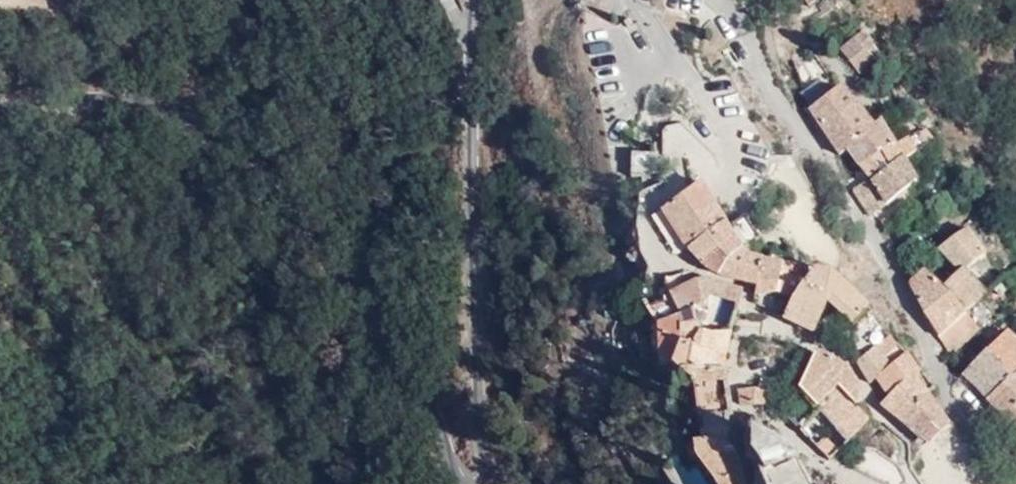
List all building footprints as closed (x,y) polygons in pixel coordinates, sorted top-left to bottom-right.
[(866,24),(840,46),(861,73),(889,46),(866,24)] [(843,77),(810,102),(840,152),(848,144),(878,113),(843,77)] [(878,113),(848,144),(869,173),(908,146),(885,106),(878,113)] [(849,187),(873,213),(921,170),(908,146),(869,173),(849,187)] [(704,170),(688,182),(669,196),(663,200),(672,223),(687,240),(729,211),(704,170)] [(729,211),(687,240),(705,261),(719,267),(731,248),(746,238),(750,236),(742,227),(729,211)] [(971,218),(938,243),(957,264),(969,257),(991,243),(971,218)] [(731,248),(719,267),(759,277),(755,292),(784,286),(793,267),(806,256),(787,255),(787,252),(749,242),(746,238),(731,248)] [(804,269),(784,312),(820,327),(834,295),(856,312),(876,290),(836,256),(819,255),(804,269)] [(957,264),(946,275),(974,306),(993,287),(969,257),(957,264)] [(932,259),(906,276),(942,336),(969,311),(974,306),(946,275),(932,259)] [(739,298),(743,282),(697,271),(669,285),(681,305),(683,304),(708,290),(739,298)] [(681,305),(661,314),(661,352),(675,351),(684,328),(683,315),(686,315),(683,304),(681,305)] [(969,311),(942,336),(954,355),(984,329),(969,311)] [(684,328),(675,351),(693,356),(697,332),(705,320),(699,312),(686,315),(683,315),(684,328)] [(697,332),(693,356),(729,359),(735,326),(714,325),(705,320),(697,332)] [(960,370),(986,395),(1015,366),(1015,327),(1011,323),(990,340),(960,370)] [(891,327),(860,355),(873,382),(877,375),(909,343),(891,327)] [(909,343),(877,375),(888,390),(905,374),(919,363),(923,360),(911,340),(909,343)] [(821,404),(847,435),(872,413),(858,400),(867,388),(849,355),(826,344),(819,341),(813,354),(801,379),(821,404)] [(951,413),(919,363),(905,374),(888,390),(882,398),(930,438),(944,421),(951,413)] [(986,395),(1015,421),(1015,366),(986,395)] [(720,368),(694,369),(699,407),(724,406),(720,368)] [(757,383),(738,386),(740,403),(757,401),(767,402),(772,387),(757,383)] [(821,404),(800,423),(806,434),(830,455),(847,435),(821,404)] [(792,421),(760,407),(758,429),(771,447),(801,441),(801,434),(792,421)] [(698,429),(698,444),(721,483),(749,483),(739,446),(726,446),(723,430),(698,429)] [(767,458),(776,483),(818,483),(801,450),(795,449),(767,458)] [(832,483),(862,483),(833,472),(832,483)]
